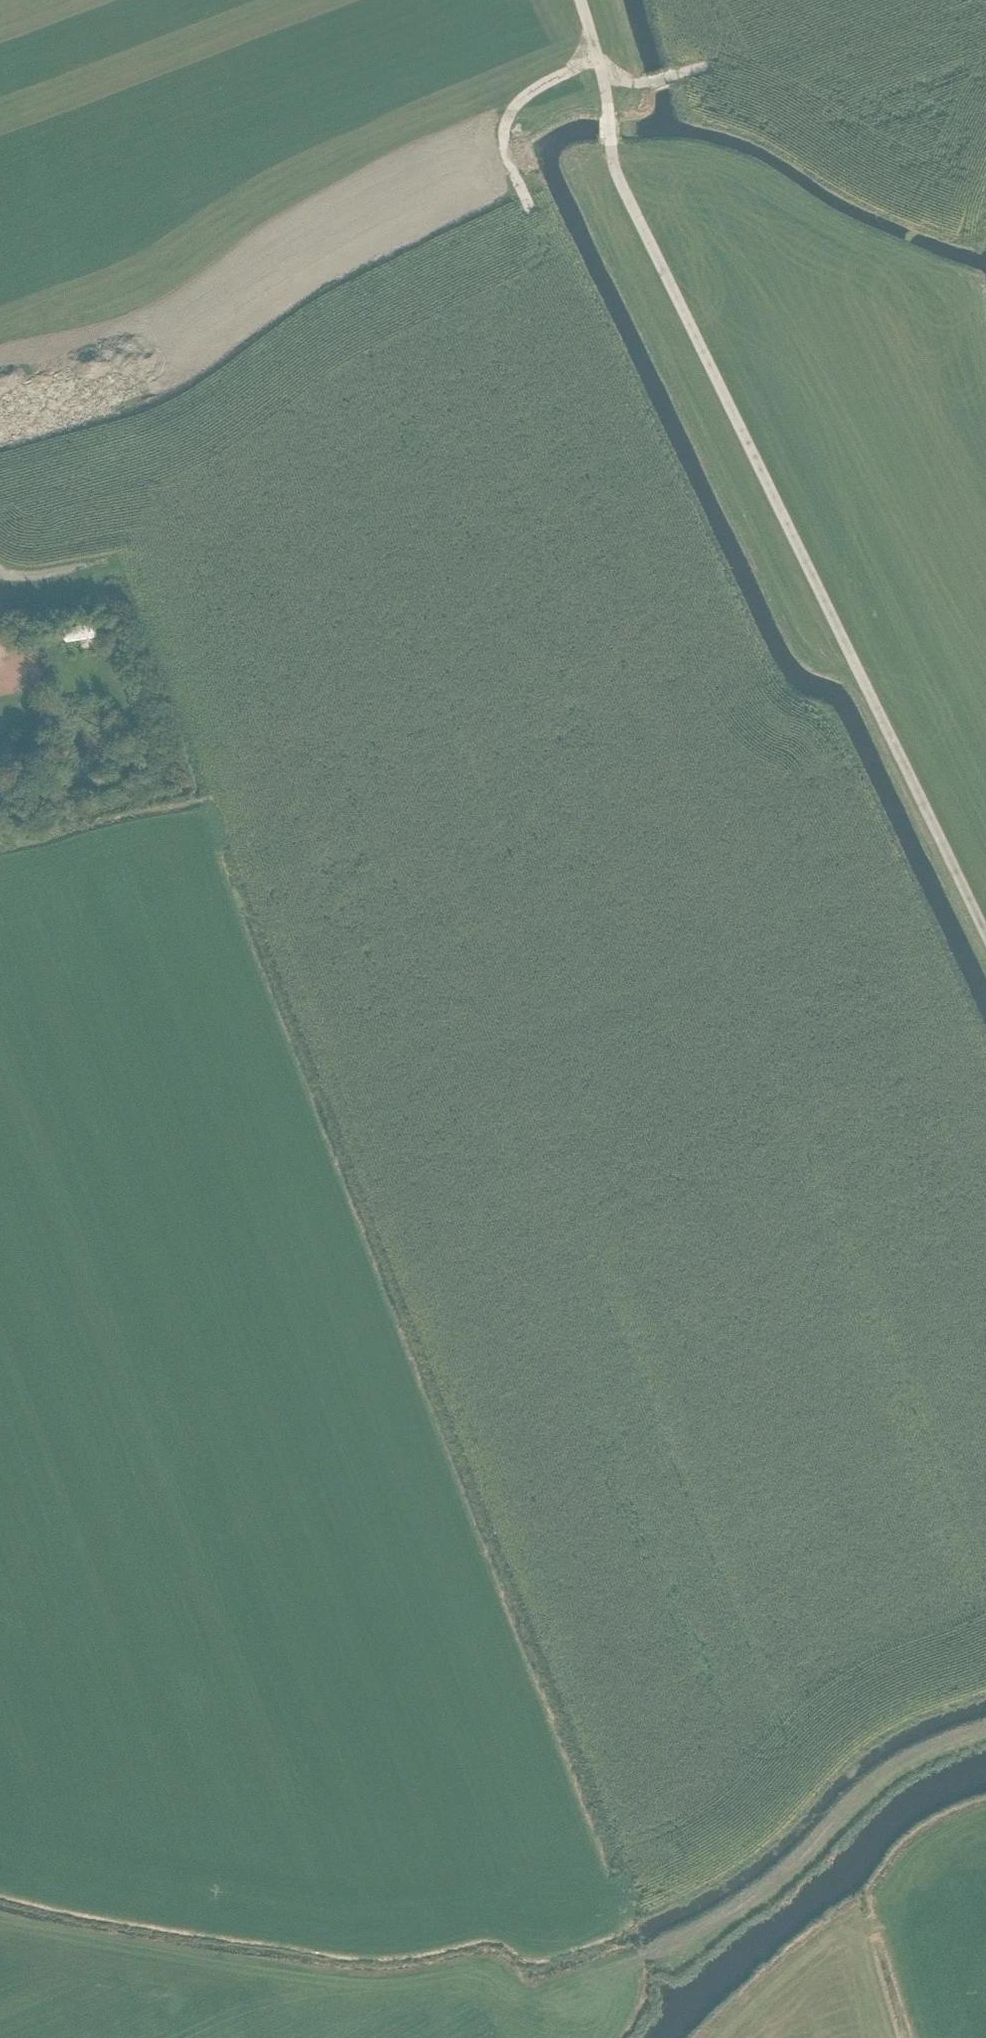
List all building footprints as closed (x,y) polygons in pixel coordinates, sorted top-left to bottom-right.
[(97,626),(64,631),(66,643),(98,638),(97,626)]
